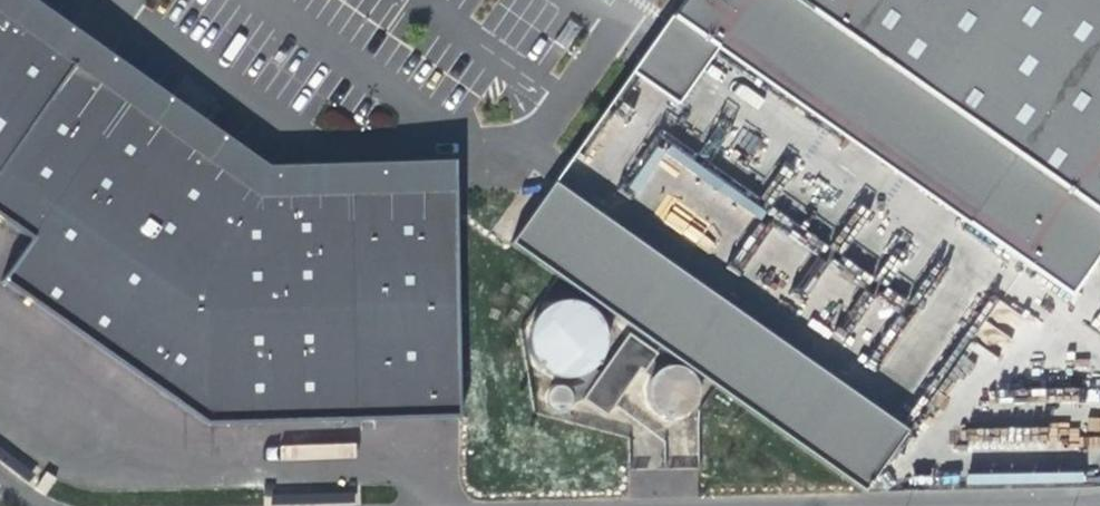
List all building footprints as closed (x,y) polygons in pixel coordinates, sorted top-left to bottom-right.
[(89,45),(27,0),(0,0),(0,17),(74,70),(89,45)] [(750,0),(680,0),(670,14),(717,48),(750,0)] [(717,48),(968,222),(1016,154),(795,0),(750,0),(717,48)] [(1016,154),(968,222),(1072,295),(1099,256),(1099,0),(795,0),(1016,154)] [(717,48),(670,14),(629,70),(676,104),(717,48)] [(0,17),(0,172),(74,70),(0,17)] [(143,83),(89,45),(74,70),(126,110),(143,83)] [(33,244),(126,110),(74,70),(0,172),(0,219),(33,244)] [(268,171),(143,83),(126,110),(258,201),(450,198),(451,167),(268,171)] [(258,201),(126,110),(33,244),(5,286),(205,426),(355,424),(350,202),(258,201)] [(716,251),(728,259),(762,205),(659,140),(625,193),(657,214),(670,194),(685,203),(697,184),(727,203),(713,224),(728,233),(716,251)] [(512,243),(865,490),(907,430),(554,184),(512,243)] [(450,198),(350,202),(355,424),(460,416),(450,198)] [(600,357),(604,343),(603,329),(596,316),(585,307),(572,303),(557,304),(545,311),(535,322),(531,335),(532,350),(539,362),(550,371),(564,376),(578,374),(591,368),(600,357)] [(585,399),(608,415),(640,368),(645,372),(658,354),(630,334),(585,399)] [(694,407),(699,398),(699,388),(696,379),(690,372),(681,367),(671,367),(662,370),(654,376),(650,385),(649,395),(652,404),(659,412),(668,416),(677,417),(687,413),(694,407)] [(572,407),(574,403),(574,398),(572,394),(568,391),(564,389),(559,389),(555,391),(551,394),(550,399),(550,404),(552,408),(555,411),(560,413),(564,413),(569,411),(572,407)]
